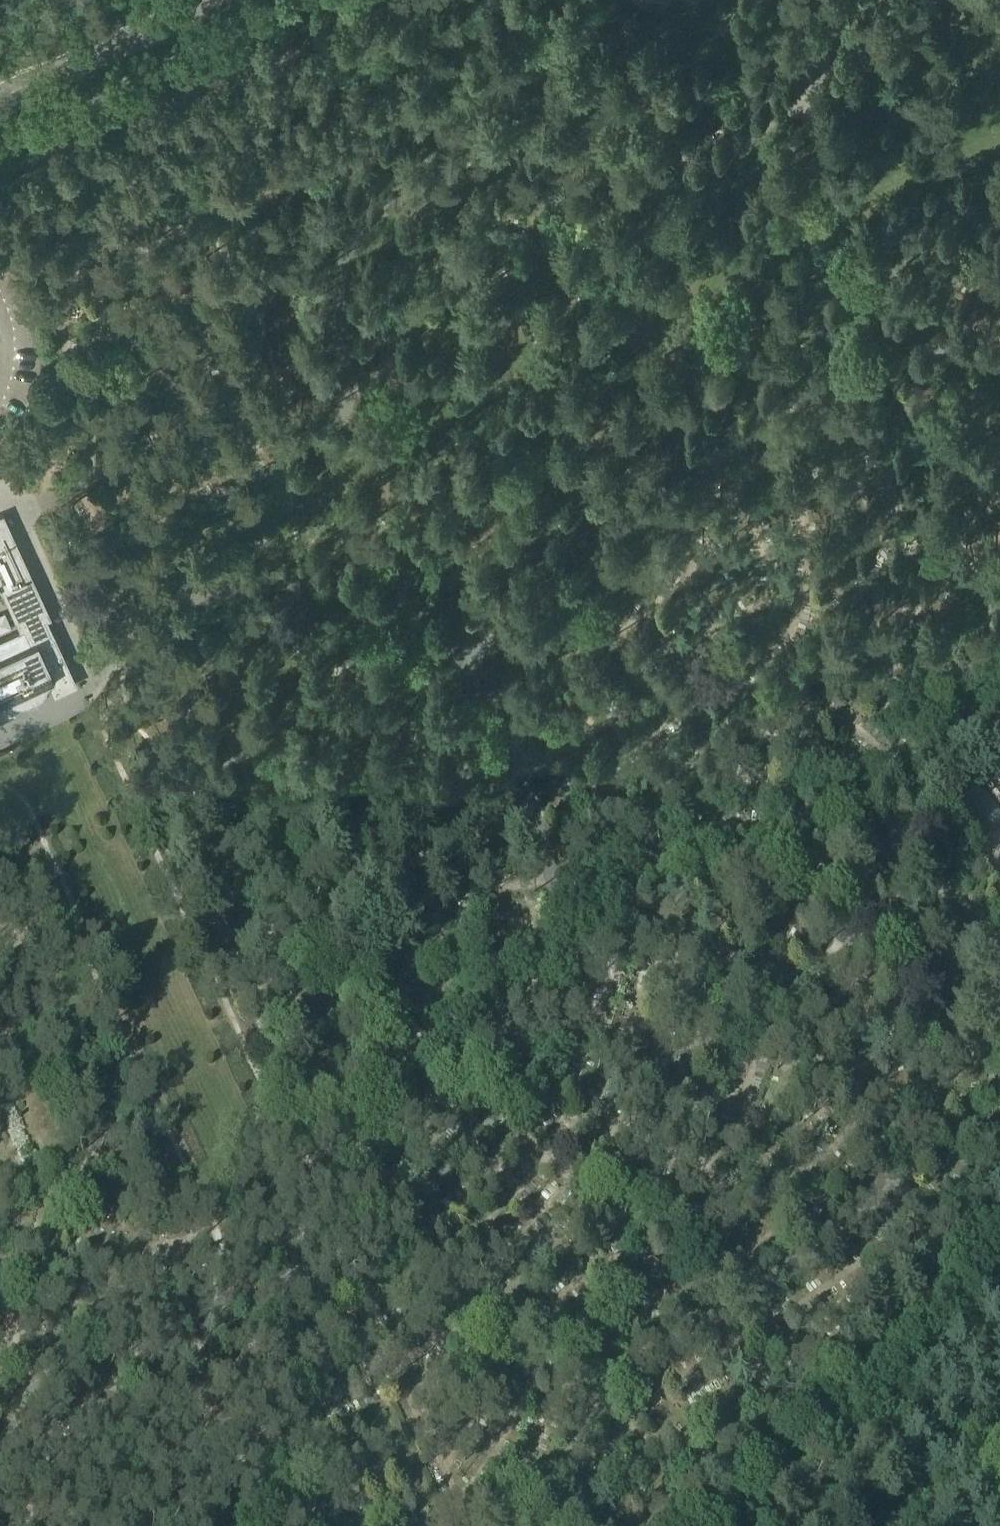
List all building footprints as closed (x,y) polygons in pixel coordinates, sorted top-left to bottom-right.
[(628,2),(649,10),(650,9),(645,0),(627,0),(628,2)] [(4,514),(0,516),(0,573),(5,584),(3,585),(6,593),(9,592),(16,608),(12,610),(11,608),(10,608),(20,632),(23,631),(30,645),(0,658),(0,722),(16,715),(15,711),(17,702),(21,702),(26,702),(28,701),(36,698),(37,697),(41,693),(44,690),(46,685),(47,681),(53,678),(56,687),(74,679),(47,620),(51,618),(4,514)] [(985,838),(999,826),(999,813),(978,786),(957,804),(985,838)]
